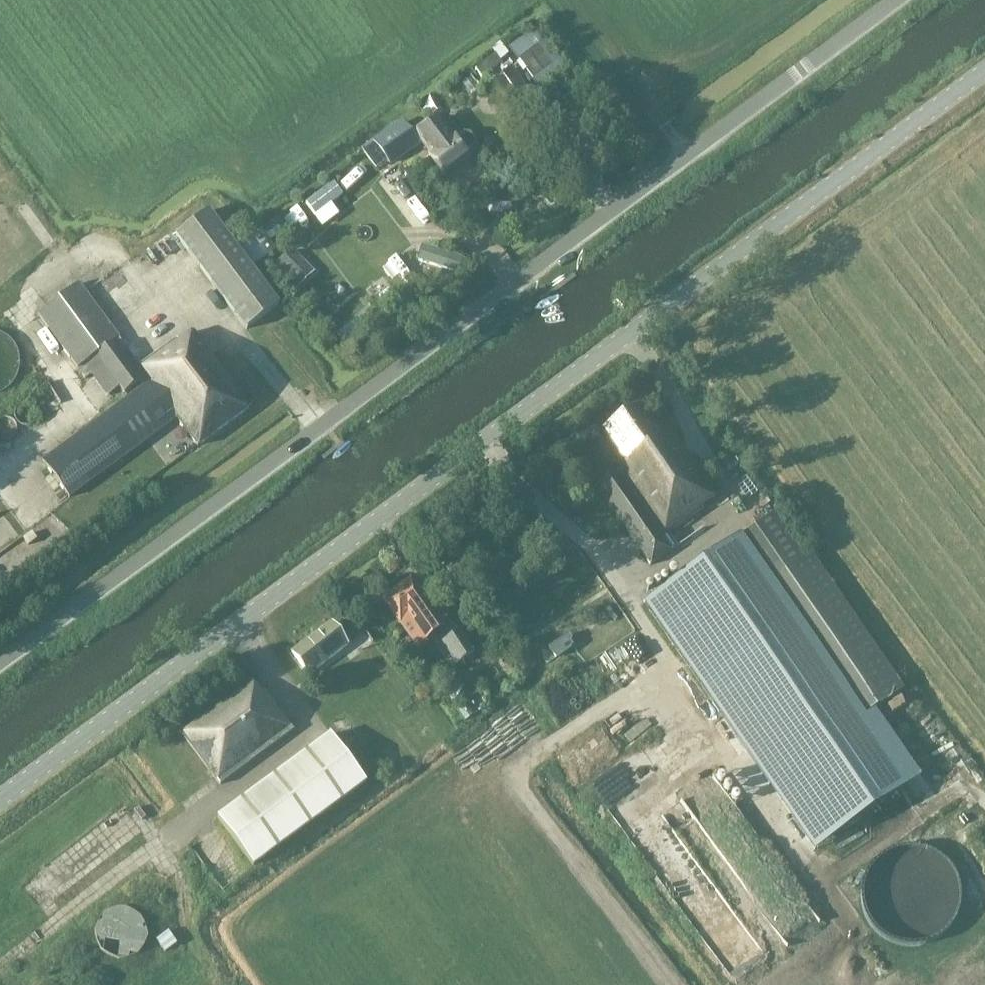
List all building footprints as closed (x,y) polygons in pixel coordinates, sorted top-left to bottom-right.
[(496,44),(491,48),(494,53),(498,58),(504,54),(496,44)] [(534,46),(515,61),(530,80),(549,66),(534,46)] [(494,53),(473,68),(480,79),(502,63),(498,58),(494,53)] [(428,155),(444,175),(468,157),(465,154),(475,147),(476,141),(470,134),(464,133),(454,140),(452,137),(449,134),(456,129),(448,118),(441,123),(437,118),(425,127),(431,135),(422,142),(430,153),(428,155)] [(386,159),(389,164),(418,144),(403,123),(364,151),(376,168),(386,159)] [(357,165),(345,174),(361,197),(373,188),(357,165)] [(460,178),(469,189),(480,181),(471,169),(460,178)] [(386,184),(396,200),(415,189),(404,172),(386,184)] [(333,183),(305,204),(314,216),(342,195),(333,183)] [(208,210),(175,236),(244,331),(262,317),(278,304),(251,267),(236,247),(208,210)] [(277,217),(263,228),(269,236),(280,228),(283,225),(277,217)] [(270,240),(260,247),(268,257),(277,250),(271,242),(270,240)] [(420,246),(416,260),(458,273),(462,258),(420,246)] [(335,296),(352,300),(356,282),(338,279),(335,296)] [(250,408),(193,330),(139,367),(117,337),(119,336),(79,283),(37,314),(77,369),(84,379),(91,373),(106,396),(118,387),(123,394),(139,382),(143,386),(42,461),(69,498),(176,419),(196,447),(250,408)] [(331,316),(317,297),(306,305),(321,324),(331,316)] [(22,401),(29,414),(66,396),(59,382),(22,401)] [(617,471),(595,485),(650,566),(672,550),(663,537),(702,510),(700,507),(715,496),(672,433),(662,440),(638,405),(621,417),(602,430),(626,464),(617,471)] [(773,513),(740,537),(833,669),(865,715),(870,711),(904,687),(811,555),(805,559),(773,513)] [(740,537),(642,605),(813,850),(917,778),(870,711),(865,715),(833,669),(740,537)] [(410,579),(382,599),(400,625),(408,619),(419,636),(440,621),(428,604),(426,605),(420,597),(422,595),(410,579)] [(353,619),(339,629),(349,641),(362,631),(353,619)] [(292,652),(300,663),(310,675),(347,647),(330,624),(292,652)] [(459,631),(441,642),(455,666),(473,656),(459,631)] [(566,634),(547,648),(554,658),(570,646),(566,641),(569,639),(566,634)] [(593,662),(607,690),(622,682),(613,665),(626,659),(620,648),(593,662)] [(250,681),(180,733),(220,785),(292,731),(265,692),(261,695),(250,681)] [(577,710),(592,700),(580,684),(565,694),(577,710)] [(366,782),(329,734),(218,819),(254,866),(366,782)] [(703,773),(694,795),(702,798),(696,811),(707,815),(713,801),(732,809),(740,790),(703,773)] [(644,795),(622,816),(637,832),(647,822),(653,829),(665,817),(644,795)] [(114,850),(142,820),(129,807),(101,837),(114,850)] [(240,849),(220,863),(235,882),(254,868),(240,849)] [(75,857),(34,881),(41,894),(71,877),(74,882),(86,875),(75,857)]
